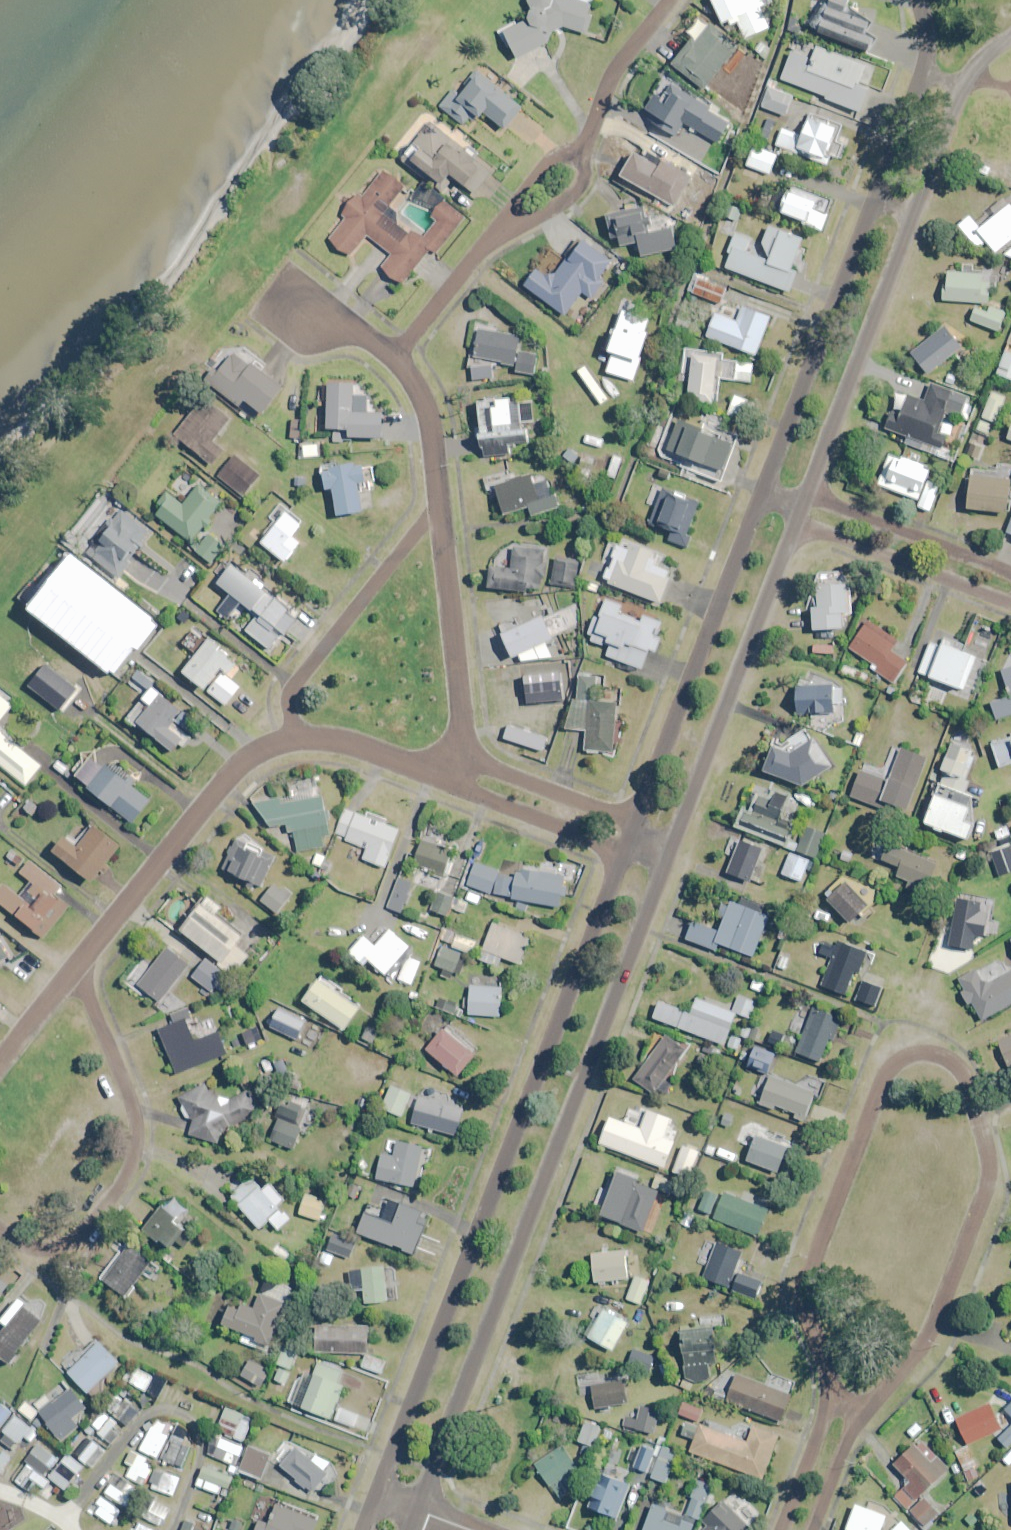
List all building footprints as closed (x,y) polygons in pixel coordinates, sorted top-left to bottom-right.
[(529,4),(535,5),(531,17),(505,29),(517,57),(549,44),(552,32),(564,27),(588,35),(594,18),(590,17),(595,0),(578,0),(577,3),(570,0),(531,0),(529,4)] [(724,24),(737,18),(747,40),(771,28),(762,8),(774,2),(773,0),(713,0),(724,24)] [(842,0),(824,0),(814,21),(871,50),(878,37),(868,32),(874,21),(847,7),(849,3),(842,0)] [(740,48),(703,18),(690,34),(695,38),(674,64),(706,90),(740,48)] [(868,66),(818,47),(814,59),(793,52),(783,80),(828,96),(827,99),(862,112),(870,90),(860,87),(868,66)] [(524,109),(479,72),(459,96),(454,91),(442,106),(470,129),(484,112),(507,131),(524,109)] [(654,124),(677,137),(685,124),(697,131),(711,107),(672,85),(676,79),(667,74),(646,110),(658,117),(654,124)] [(778,83),(773,81),(763,107),(787,116),(794,96),(776,89),(778,83)] [(844,129),(813,115),(804,135),(785,127),(777,144),(828,166),(832,157),(839,160),(845,145),(838,142),(844,129)] [(439,128),(432,136),(426,131),(403,158),(412,166),(415,163),(442,185),(451,174),(475,194),(492,174),(475,161),(477,159),(439,128)] [(741,132),(734,128),(724,148),(731,151),(741,132)] [(779,156),(755,146),(748,165),(771,175),(779,156)] [(659,167),(636,155),(624,178),(679,205),(693,177),(662,162),(659,167)] [(1008,166),(1005,174),(998,172),(996,179),(1010,184),(1010,167),(1008,166)] [(408,188),(387,170),(364,198),(359,193),(344,212),(349,216),(330,238),(351,256),(369,235),(393,255),(382,268),(402,286),(431,251),(437,256),(467,221),(445,203),(433,216),(440,222),(424,241),(412,231),(409,235),(396,224),(402,217),(391,208),(408,188)] [(800,189),(798,195),(788,191),(780,212),(803,221),(802,224),(823,232),(835,202),(800,189)] [(1010,204),(979,232),(997,253),(1010,241),(1010,204)] [(743,212),(734,207),(729,217),(738,222),(743,212)] [(647,231),(641,208),(609,216),(615,240),(647,231)] [(678,249),(673,227),(637,236),(643,258),(678,249)] [(804,242),(776,230),(764,259),(747,252),(752,239),(739,234),(726,266),(790,293),(798,273),(792,271),(804,242)] [(614,265),(587,241),(552,280),(538,267),(525,281),(563,315),(583,293),(591,300),(606,284),(601,280),(614,265)] [(984,275),(948,272),(946,300),(989,304),(991,282),(983,282),(984,275)] [(729,288),(695,273),(688,290),(722,305),(729,288)] [(388,279),(381,275),(371,290),(378,294),(388,279)] [(1007,312),(992,306),(989,313),(977,308),(972,320),(1000,331),(1007,312)] [(772,318),(749,309),(743,323),(717,312),(707,336),(756,356),(772,318)] [(655,322),(623,310),(608,349),(615,352),(608,372),(633,381),(655,322)] [(963,348),(946,326),(913,354),(930,375),(963,348)] [(520,338),(479,332),(475,360),(518,367),(517,372),(535,374),(538,356),(518,353),(520,338)] [(1008,349),(998,375),(1010,380),(1010,350),(1008,349)] [(686,350),(682,402),(721,404),(723,381),(754,383),(756,361),(724,359),(725,352),(686,350)] [(284,388),(235,353),(211,386),(230,400),(241,407),(246,400),(265,414),(284,388)] [(496,368),(475,366),(473,380),(495,382),(496,368)] [(355,384),(331,384),(329,429),(334,429),(334,441),(352,442),(352,437),(384,438),(385,414),(354,413),(355,384)] [(968,399),(933,385),(926,402),(901,393),(888,428),(943,449),(948,436),(940,433),(948,413),(961,418),(968,399)] [(548,389),(537,390),(538,403),(549,402),(548,389)] [(1006,398),(993,393),(984,418),(997,423),(1006,398)] [(753,401),(735,396),(730,414),(747,420),(753,401)] [(520,397),(480,400),(483,445),(485,445),(486,457),(512,456),(511,444),(530,443),(529,428),(522,428),(520,397)] [(233,420),(207,399),(178,435),(214,464),(226,450),(215,442),(233,420)] [(725,422),(710,416),(705,429),(680,420),(675,433),(667,429),(660,447),(668,450),(664,460),(722,482),(740,435),(723,429),(725,422)] [(320,457),(318,443),(303,445),(305,459),(320,457)] [(984,449),(973,445),(969,456),(980,460),(984,449)] [(927,481),(932,469),(891,454),(879,485),(919,500),(920,500),(922,501),(919,507),(932,512),(941,486),(927,481)] [(261,476),(236,457),(221,476),(246,496),(261,476)] [(374,465),(356,468),(355,465),(325,469),(328,489),(335,488),(339,516),(364,512),(360,484),(376,482),(374,465)] [(973,474),(969,509),(1009,513),(1010,490),(1010,477),(973,474)] [(536,488),(531,476),(495,488),(505,516),(531,508),(534,516),(561,507),(553,482),(536,488)] [(192,543),(204,527),(208,530),(216,520),(211,517),(222,503),(200,485),(184,506),(167,493),(152,511),(192,543)] [(700,505),(664,491),(651,523),(673,532),(670,542),(688,549),(693,537),(688,536),(700,505)] [(148,531),(120,510),(87,552),(121,578),(132,564),(127,560),(138,545),(143,549),(146,545),(141,541),(148,531)] [(303,524),(288,512),(263,542),(287,562),(303,543),(294,536),(303,524)] [(227,548),(209,534),(196,552),(214,566),(227,548)] [(659,555),(621,540),(605,581),(663,603),(674,573),(655,565),(659,555)] [(491,589),(541,593),(543,581),(547,582),(548,564),(545,563),(546,552),(515,549),(513,569),(493,567),(491,589)] [(580,563),(557,559),(553,585),(576,588),(580,563)] [(302,616),(230,565),(216,585),(232,595),(219,613),(230,621),(242,604),(261,617),(250,633),(272,649),(281,636),(295,645),(298,640),(289,633),(302,616)] [(100,614),(87,606),(80,619),(75,616),(79,611),(97,587),(71,567),(60,581),(57,579),(38,606),(67,628),(99,645),(104,636),(113,641),(117,633),(138,643),(149,621),(107,600),(100,614)] [(849,614),(849,585),(829,585),(829,604),(818,604),(818,629),(845,629),(845,614),(849,614)] [(658,652),(663,638),(658,636),(663,623),(645,616),(643,622),(620,613),(623,606),(609,601),(602,619),(596,617),(590,632),(595,635),(593,641),(611,649),(608,655),(644,670),(652,650),(658,652)] [(520,655),(523,662),(555,658),(548,643),(554,640),(545,617),(502,636),(512,658),(520,655)] [(898,640),(866,623),(851,651),(881,667),(878,672),(898,682),(909,661),(892,651),(898,640)] [(992,632),(979,625),(975,634),(988,640),(992,632)] [(197,630),(187,644),(200,653),(186,671),(208,687),(223,668),(231,674),(240,662),(197,630)] [(964,644),(946,637),(942,648),(932,644),(921,674),(962,689),(974,655),(962,651),(964,644)] [(187,748),(194,739),(178,727),(174,733),(168,728),(182,711),(153,689),(156,684),(141,672),(130,686),(144,697),(130,716),(175,751),(181,743),(187,748)] [(242,688),(225,674),(211,692),(227,705),(242,688)] [(606,679),(582,677),(580,700),(575,700),(572,730),(588,732),(586,751),(615,753),(619,703),(604,702),(606,679)] [(544,697),(543,682),(528,683),(529,699),(544,697)] [(842,689),(842,686),(798,687),(798,714),(842,713),(842,689)] [(0,696),(0,723),(13,706),(0,696)] [(991,702),(996,718),(1010,714),(1010,696),(991,702)] [(185,713),(178,721),(196,737),(204,729),(185,713)] [(834,767),(808,727),(777,748),(774,747),(765,771),(804,787),(834,767)] [(29,785),(44,765),(0,731),(0,763),(29,785)] [(970,755),(975,740),(959,734),(927,825),(971,840),(977,824),(968,821),(974,803),(974,797),(964,793),(976,757),(970,755)] [(993,743),(1001,768),(1010,765),(1010,738),(993,743)] [(929,761),(904,750),(893,777),(864,765),(852,794),(879,805),(881,801),(908,812),(929,761)] [(98,764),(98,753),(84,754),(84,766),(75,778),(90,789),(89,790),(135,823),(152,799),(107,766),(105,769),(98,764)] [(298,798),(260,805),(275,827),(295,824),(300,852),(328,847),(326,837),(331,836),(324,794),(317,795),(314,778),(295,782),(298,798)] [(790,799),(760,785),(742,823),(784,843),(793,826),(780,820),(790,799)] [(401,830),(347,809),(336,837),(368,848),(364,859),(387,868),(401,830)] [(122,847),(96,826),(80,848),(67,838),(56,852),(94,882),(122,847)] [(817,858),(827,834),(808,827),(798,851),(817,858)] [(1008,827),(996,831),(999,840),(1010,836),(1010,835),(1008,827)] [(428,840),(418,863),(452,877),(461,853),(428,840)] [(251,849),(236,841),(223,868),(262,887),(276,859),(263,853),(265,850),(254,844),(251,849)] [(765,850),(743,841),(730,874),(752,882),(765,850)] [(939,864),(882,842),(876,857),(901,867),(897,875),(930,887),(939,864)] [(998,854),(1004,873),(1010,871),(1010,850),(998,854)] [(810,861),(791,854),(783,874),(803,881),(810,861)] [(30,862),(9,889),(5,886),(0,892),(0,904),(46,939),(71,906),(56,894),(62,887),(30,862)] [(559,910),(567,879),(523,868),(520,880),(499,875),(501,870),(475,863),(469,887),(559,910)] [(415,884),(400,879),(390,908),(404,913),(415,884)] [(870,907),(848,883),(831,899),(853,923),(870,907)] [(292,897),(276,885),(262,903),(278,915),(292,897)] [(456,902),(443,895),(435,911),(448,918),(456,902)] [(183,931),(238,973),(251,956),(239,946),(245,938),(217,916),(223,908),(209,897),(183,931)] [(766,908),(742,898),(739,906),(726,900),(719,916),(726,919),(721,931),(695,921),(688,938),(716,950),(719,943),(753,958),(770,919),(763,916),(766,908)] [(983,904),(956,900),(949,947),(976,950),(983,904)] [(532,907),(518,902),(514,910),(528,916),(532,907)] [(435,930),(418,924),(415,932),(432,938),(435,930)] [(532,939),(495,924),(481,959),(499,966),(503,957),(521,965),(532,939)] [(400,972),(412,957),(406,953),(411,947),(385,926),(371,943),(364,938),(351,954),(362,963),(366,958),(393,980),(400,972)] [(478,943),(459,935),(454,946),(473,954),(478,943)] [(0,939),(0,965),(11,958),(0,939)] [(869,954),(841,942),(823,985),(847,995),(856,973),(860,975),(869,954)] [(783,953),(767,946),(760,963),(776,970),(783,953)] [(463,954),(445,947),(437,966),(454,974),(463,954)] [(192,967),(170,949),(138,985),(160,1004),(192,967)] [(423,966),(413,959),(399,979),(408,986),(423,966)] [(226,975),(206,960),(193,977),(213,991),(226,975)] [(987,987),(979,971),(958,982),(969,1004),(973,1002),(983,1021),(1010,1006),(1010,975),(987,987)] [(336,985),(324,976),(304,1001),(345,1031),(361,1009),(334,989),(336,985)] [(884,990),(866,982),(858,1000),(877,1007),(884,990)] [(503,989),(472,987),(470,1015),(501,1017),(503,989)] [(757,1002),(741,996),(735,1012),(751,1018),(757,1002)] [(737,1017),(700,999),(693,1014),(662,1000),(655,1015),(723,1047),(737,1017)] [(844,1021),(817,1008),(802,1040),(791,1035),(786,1047),(822,1063),(832,1040),(834,1041),(844,1021)] [(307,1022),(280,1010),(272,1028),(299,1040),(307,1022)] [(196,1041),(188,1019),(160,1029),(177,1075),(229,1056),(220,1032),(196,1041)] [(379,1034),(369,1028),(363,1039),(372,1044),(379,1034)] [(257,1043),(251,1030),(243,1034),(249,1047),(257,1043)] [(477,1056),(445,1030),(428,1050),(460,1076),(477,1056)] [(687,1049),(665,1034),(648,1059),(645,1057),(631,1077),(657,1094),(687,1049)] [(1000,1042),(1010,1068),(1010,1038),(1000,1042)] [(777,1054),(757,1046),(749,1066),(770,1073),(777,1054)] [(815,1092),(770,1079),(762,1106),(775,1110),(776,1107),(808,1116),(815,1092)] [(212,1094),(207,1085),(180,1100),(190,1118),(187,1120),(203,1147),(262,1114),(250,1091),(220,1108),(212,1094)] [(412,1094),(392,1086),(382,1109),(402,1117),(412,1094)] [(449,1098),(432,1092),(429,1099),(418,1096),(410,1122),(457,1136),(466,1109),(448,1103),(449,1098)] [(671,1119),(636,1107),(633,1116),(645,1120),(642,1130),(611,1119),(602,1146),(667,1168),(676,1141),(665,1137),(671,1119)] [(280,1122),(271,1143),(295,1152),(303,1131),(280,1122)] [(788,1148),(757,1138),(748,1162),(779,1173),(788,1148)] [(423,1147),(398,1142),(394,1158),(382,1156),(378,1179),(416,1187),(423,1147)] [(701,1152),(684,1146),(674,1173),(691,1179),(701,1152)] [(736,1155),(720,1148),(717,1156),(733,1162),(736,1155)] [(639,1180),(619,1172),(602,1216),(644,1232),(660,1192),(638,1183),(639,1180)] [(280,1231),(292,1221),(280,1208),(293,1196),(276,1177),(262,1189),(254,1180),(248,1186),(242,1179),(228,1192),(261,1229),(271,1221),(280,1231)] [(327,1200),(307,1194),(301,1215),(321,1221),(327,1200)] [(770,1211),(724,1194),(715,1220),(761,1236),(770,1211)] [(424,1210),(384,1197),(380,1211),(371,1208),(362,1236),(419,1254),(430,1219),(422,1217),(424,1210)] [(187,1209),(175,1200),(167,1211),(163,1208),(147,1230),(170,1248),(185,1228),(177,1222),(187,1209)] [(357,1244),(334,1235),(329,1249),(352,1258),(357,1244)] [(294,1256),(278,1244),(273,1251),(289,1263),(294,1256)] [(744,1255),(717,1245),(705,1280),(757,1299),(763,1283),(737,1273),(744,1255)] [(161,1268),(130,1246),(105,1281),(128,1297),(145,1274),(153,1280),(161,1268)] [(629,1279),(626,1251),(593,1255),(596,1283),(629,1279)] [(335,1257),(325,1253),(320,1263),(331,1267),(335,1257)] [(389,1302),(384,1267),(351,1272),(354,1292),(365,1291),(367,1305),(389,1302)] [(651,1280),(637,1276),(629,1300),(643,1304),(651,1280)] [(0,1278),(0,1299),(10,1287),(0,1278)] [(263,1295),(260,1303),(253,1300),(247,1315),(232,1309),(225,1325),(249,1335),(245,1343),(259,1349),(261,1343),(271,1347),(280,1325),(281,1326),(290,1306),(263,1295)] [(20,1301),(4,1319),(11,1325),(0,1337),(0,1355),(12,1365),(19,1357),(16,1354),(44,1323),(20,1301)] [(630,1323),(600,1308),(585,1336),(614,1352),(630,1323)] [(369,1354),(369,1327),(316,1326),(316,1354),(369,1354)] [(711,1365),(716,1365),(713,1328),(682,1331),(686,1378),(695,1382),(712,1381),(711,1365)] [(88,1393),(120,1362),(101,1342),(69,1373),(88,1393)] [(299,1351),(287,1346),(281,1365),(292,1369),(299,1351)] [(656,1358),(636,1350),(632,1360),(652,1368),(656,1358)] [(387,1362),(368,1355),(363,1367),(382,1375),(387,1362)] [(344,1372),(320,1364),(304,1409),(333,1419),(344,1386),(340,1384),(344,1372)] [(168,1381),(136,1369),(131,1385),(162,1396),(168,1381)] [(291,1374),(280,1369),(275,1381),(286,1386),(291,1374)] [(796,1383),(772,1375),(768,1388),(737,1378),(729,1402),(785,1419),(796,1383)] [(630,1403),(626,1383),(596,1388),(599,1409),(630,1403)] [(88,1408),(72,1388),(40,1413),(56,1433),(88,1408)] [(142,1412),(121,1395),(108,1410),(130,1427),(142,1412)] [(40,1413),(27,1402),(20,1410),(33,1421),(40,1413)] [(0,1404),(0,1429),(12,1413),(0,1404)] [(704,1411),(688,1404),(683,1416),(699,1423),(704,1411)] [(1004,1430),(991,1404),(958,1420),(970,1446),(1004,1430)] [(662,1413),(643,1407),(637,1429),(655,1435),(662,1413)] [(254,1419),(228,1409),(223,1421),(237,1427),(233,1437),(245,1441),(254,1419)] [(117,1424),(102,1413),(92,1427),(102,1433),(98,1439),(110,1448),(120,1434),(113,1429),(117,1424)] [(39,1435),(16,1417),(0,1438),(15,1450),(25,1437),(33,1442),(39,1435)] [(169,1424),(159,1418),(141,1450),(157,1459),(170,1437),(164,1434),(169,1424)] [(601,1426),(587,1421),(580,1442),(594,1447),(601,1426)] [(764,1479),(781,1434),(753,1424),(746,1441),(702,1424),(691,1452),(764,1479)] [(917,1424),(908,1431),(915,1439),(924,1432),(917,1424)] [(165,1461),(183,1468),(191,1448),(186,1446),(191,1434),(178,1428),(165,1461)] [(1001,1438),(1010,1447),(1010,1446),(1010,1428),(1001,1438)] [(245,1448),(221,1438),(217,1448),(241,1458),(245,1448)] [(59,1451),(45,1440),(27,1462),(29,1464),(15,1481),(23,1488),(31,1478),(45,1490),(51,1482),(44,1477),(58,1460),(54,1457),(59,1451)] [(950,1469),(921,1440),(896,1465),(913,1483),(908,1488),(919,1500),(950,1469)] [(111,1457),(93,1443),(80,1459),(98,1473),(111,1457)] [(579,1467),(562,1446),(536,1466),(561,1498),(577,1486),(569,1475),(579,1467)] [(656,1451),(641,1447),(635,1468),(649,1472),(656,1451)] [(679,1453),(664,1447),(652,1478),(666,1484),(679,1453)] [(978,1466),(969,1447),(957,1453),(966,1472),(978,1466)] [(272,1455),(252,1448),(250,1454),(246,1452),(239,1471),(264,1480),(272,1455)] [(312,1462),(297,1449),(283,1465),(316,1493),(330,1476),(325,1472),(331,1465),(319,1454),(312,1462)] [(5,1452),(0,1460),(0,1476),(12,1457),(5,1452)] [(85,1468),(70,1455),(50,1478),(65,1491),(85,1468)] [(148,1459),(139,1455),(128,1478),(144,1486),(154,1467),(146,1464),(148,1459)] [(234,1478),(204,1466),(197,1486),(220,1495),(223,1486),(230,1489),(234,1478)] [(181,1479),(160,1471),(153,1488),(174,1497),(181,1479)] [(631,1486),(602,1476),(590,1508),(619,1518),(631,1486)] [(700,1481),(686,1517),(655,1505),(645,1529),(693,1529),(698,1519),(701,1521),(714,1487),(700,1481)] [(140,1491),(128,1484),(123,1492),(112,1485),(106,1494),(128,1509),(140,1491)] [(914,1504),(903,1492),(896,1498),(907,1510),(914,1504)] [(941,1513),(925,1499),(912,1514),(928,1528),(941,1513)] [(271,1500),(258,1529),(316,1529),(320,1521),(271,1500)] [(172,1512),(157,1501),(146,1517),(162,1527),(172,1512)] [(724,1502),(697,1529),(698,1529),(751,1529),(724,1502)] [(863,1507),(854,1529),(883,1529),(888,1517),(863,1507)] [(234,1519),(228,1529),(241,1529),(244,1525),(234,1519)] [(139,1522),(134,1529),(152,1529),(139,1522)]
